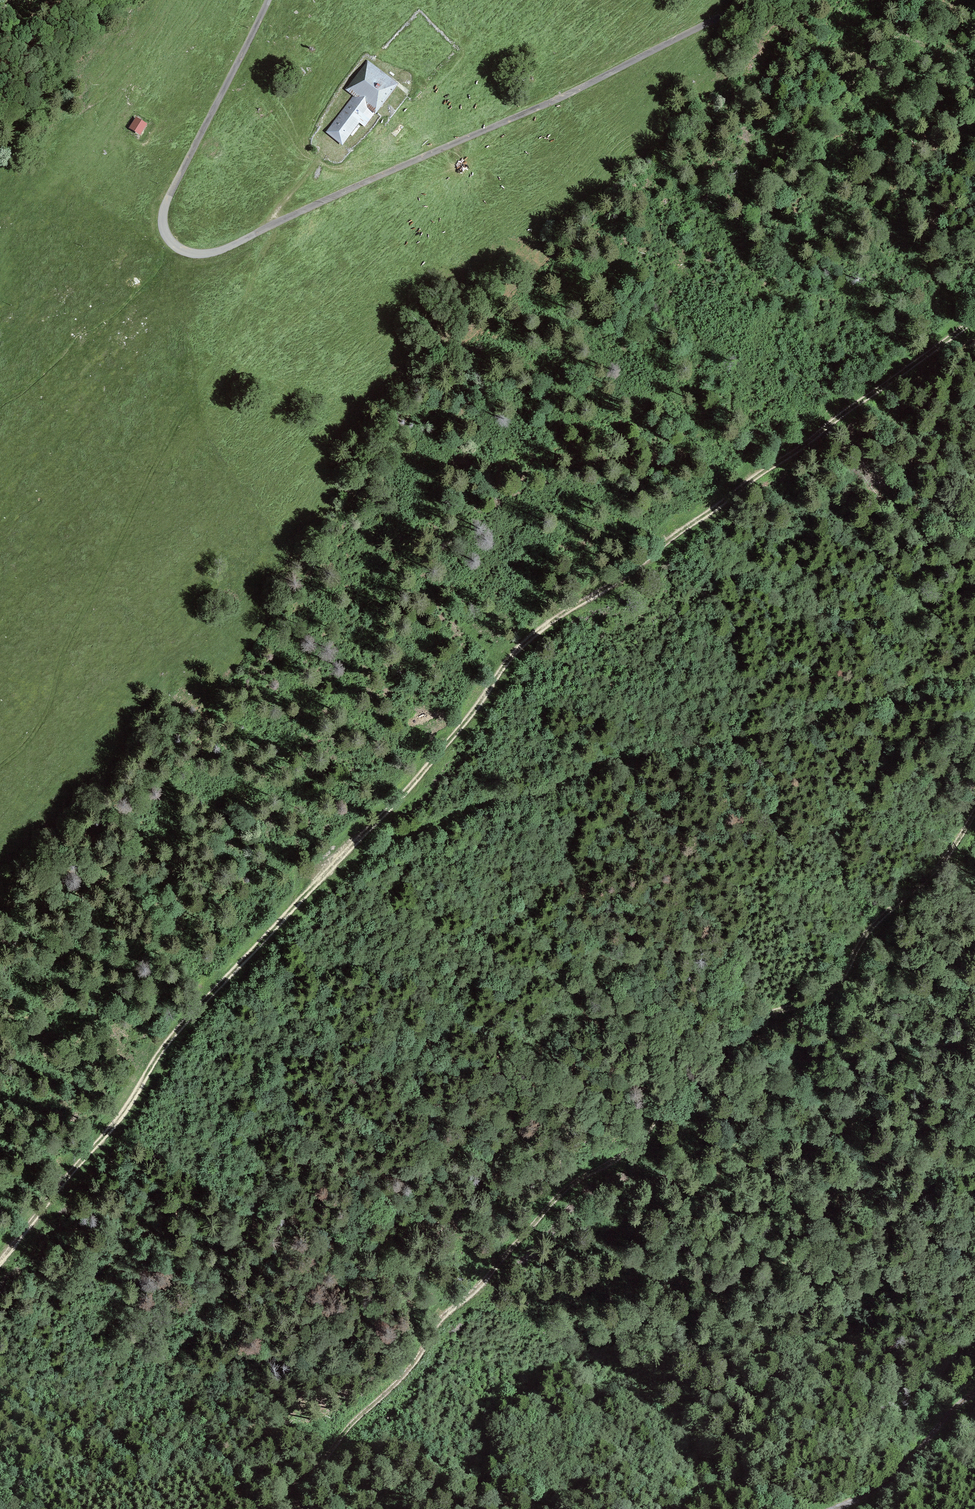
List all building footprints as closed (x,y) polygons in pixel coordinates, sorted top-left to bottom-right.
[(359,122),(365,126),(398,85),(368,62),(346,90),(354,96),(327,133),(342,144),(359,122)] [(140,135),(146,125),(136,118),(129,128),(140,135)]
